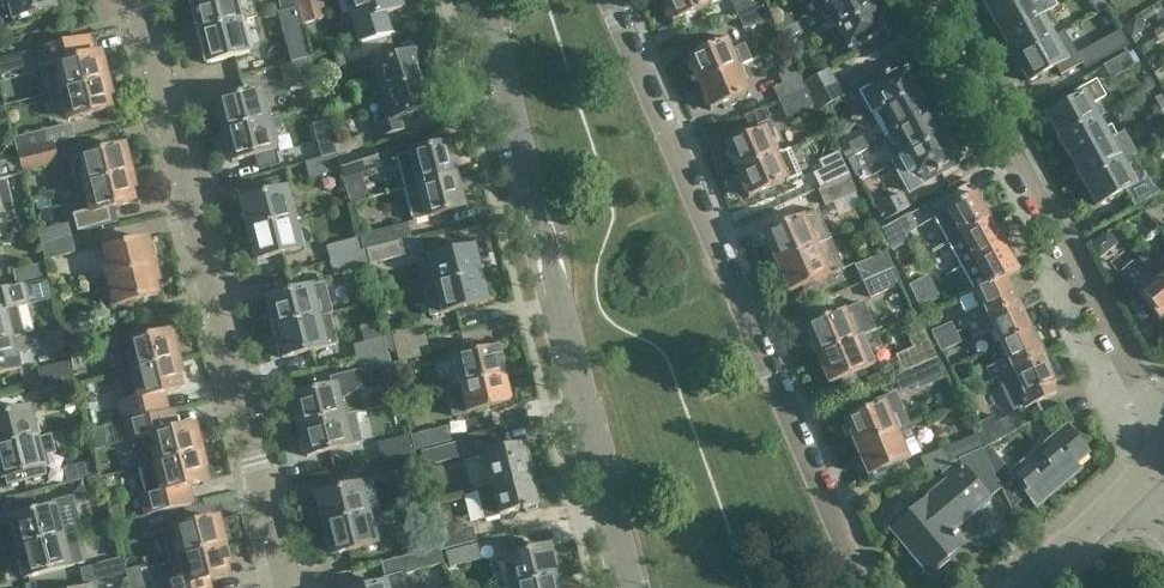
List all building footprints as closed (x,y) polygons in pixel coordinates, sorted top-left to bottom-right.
[(0,6),(10,3),(15,20),(56,9),(54,0),(0,0),(0,4),(0,6)] [(200,33),(246,22),(258,19),(253,0),(198,0),(192,2),(200,33)] [(298,0),(278,0),(282,14),(300,9),(298,0)] [(300,9),(305,25),(327,18),(322,0),(298,0),(300,9)] [(362,45),(363,46),(393,38),(386,15),(403,10),(399,0),(348,0),(362,45)] [(675,24),(714,7),(711,0),(665,0),(675,24)] [(762,5),(760,0),(737,0),(731,3),(738,16),(762,5)] [(811,5),(816,14),(821,12),(822,12),(844,0),(819,0),(811,5)] [(822,12),(827,22),(833,18),(841,31),(874,13),(867,0),(844,0),(822,12)] [(993,17),(1023,0),(983,0),(993,17)] [(993,17),(1005,39),(1048,15),(1056,11),(1050,0),(1036,8),(1032,0),(1023,0),(993,17)] [(1073,1),(1080,14),(1096,5),(1094,0),(1075,0),(1073,1)] [(759,34),(773,27),(762,5),(738,16),(745,30),(754,25),(759,34)] [(874,13),(841,31),(834,35),(839,44),(845,40),(854,55),(887,36),(874,13)] [(787,41),(800,33),(790,15),(777,22),(787,41)] [(1048,15),(1005,39),(1017,61),(1054,40),(1048,28),(1054,25),(1048,15)] [(1133,20),(1123,25),(1138,51),(1148,45),(1133,20)] [(246,22),(200,33),(208,65),(251,54),(250,52),(254,51),(246,22)] [(1093,48),(1101,62),(1126,49),(1118,35),(1093,48)] [(363,46),(362,45),(334,52),(339,70),(354,65),(356,74),(370,70),(379,98),(431,81),(425,64),(421,66),(417,56),(401,61),(393,38),(363,46)] [(1054,40),(1017,61),(1030,84),(1074,60),(1068,49),(1061,53),(1054,40)] [(690,58),(701,85),(741,68),(729,41),(690,58)] [(312,60),(311,59),(307,42),(277,50),(281,67),(279,67),(279,68),(312,60)] [(24,53),(0,60),(0,76),(28,69),(24,53)] [(1111,81),(1136,67),(1128,53),(1103,66),(1111,81)] [(62,93),(62,95),(104,84),(104,83),(107,82),(101,55),(59,65),(65,92),(62,93)] [(312,60),(279,68),(284,82),(316,74),(312,60)] [(783,84),(773,89),(779,102),(808,88),(806,83),(797,67),(779,75),(783,84)] [(741,68),(701,85),(713,112),(753,95),(741,68)] [(814,99),(838,85),(830,70),(806,83),(808,88),(814,99)] [(885,111),(885,112),(919,93),(906,70),(872,88),(880,103),(873,106),(878,115),(885,111)] [(436,98),(431,81),(379,98),(383,112),(374,115),(382,139),(404,132),(400,121),(406,119),(407,121),(415,119),(414,116),(434,110),(431,99),(436,98)] [(104,84),(62,95),(69,123),(112,113),(104,84)] [(1078,99),(1074,102),(1075,103),(1049,118),(1061,141),(1098,121),(1098,120),(1107,115),(1101,103),(1106,100),(1098,84),(1076,96),(1078,99)] [(845,98),(838,85),(814,99),(819,111),(820,112),(845,98)] [(808,88),(779,102),(791,125),(819,111),(814,99),(808,88)] [(219,103),(226,133),(270,122),(269,119),(273,117),(270,106),(266,105),(262,92),(219,103)] [(919,93),(885,112),(893,126),(886,130),(891,138),(931,116),(919,93)] [(1146,122),(1154,135),(1163,129),(1163,111),(1146,122)] [(931,116),(891,138),(896,148),(903,145),(910,158),(944,139),(931,116)] [(313,126),(322,159),(336,155),(328,121),(326,122),(313,126)] [(729,138),(732,143),(727,145),(739,173),(778,156),(771,139),(776,137),(769,121),(729,138)] [(1098,121),(1061,141),(1074,163),(1117,139),(1112,129),(1105,133),(1098,121)] [(270,122),(226,133),(234,163),(277,152),(277,149),(280,146),(277,135),(273,134),(270,122)] [(18,157),(49,148),(45,131),(13,139),(18,157)] [(335,145),(338,157),(339,158),(366,149),(362,136),(335,145)] [(856,158),(870,150),(863,137),(848,145),(856,158)] [(944,139),(910,158),(904,161),(909,171),(915,167),(923,181),(957,163),(944,139)] [(1117,139),(1074,163),(1086,185),(1123,165),(1116,152),(1123,149),(1117,139)] [(448,146),(411,155),(397,159),(406,190),(405,190),(405,191),(456,178),(448,146)] [(18,160),(21,170),(53,161),(49,148),(18,157),(18,160)] [(82,160),(89,187),(128,178),(131,177),(124,149),(82,160)] [(792,150),(778,156),(739,173),(751,200),(804,177),(792,150)] [(339,163),(345,181),(377,170),(376,165),(378,164),(374,151),(339,163)] [(338,157),(305,165),(309,180),(341,171),(339,162),(338,158),(339,158),(338,157)] [(860,169),(853,157),(848,161),(859,183),(870,177),(864,167),(860,169)] [(18,160),(0,164),(0,182),(23,176),(21,170),(18,160)] [(851,178),(851,177),(843,161),(814,173),(822,189),(818,191),(819,192),(851,178)] [(1123,165),(1086,185),(1099,209),(1142,185),(1136,174),(1130,177),(1123,165)] [(1146,185),(1153,198),(1163,192),(1163,175),(1146,185)] [(0,182),(0,197),(26,190),(23,176),(0,182)] [(128,178),(89,187),(86,188),(93,217),(135,206),(128,178)] [(456,178),(405,191),(413,223),(428,219),(428,220),(464,210),(456,178)] [(851,178),(819,192),(825,208),(858,194),(851,178)] [(243,201),(251,232),(295,221),(294,218),(298,216),(295,204),(290,204),(287,190),(243,201)] [(884,223),(911,208),(903,193),(876,208),(884,223)] [(951,244),(992,222),(977,196),(936,218),(951,244)] [(919,229),(911,215),(910,214),(881,230),(892,253),(913,242),(909,235),(919,229)] [(767,235),(780,265),(819,247),(813,233),(822,229),(815,215),(767,235)] [(295,221),(251,232),(259,262),(302,251),(301,248),(305,244),(303,233),(297,232),(295,221)] [(965,270),(1005,247),(992,222),(951,244),(965,270)] [(42,250),(73,242),(69,224),(37,232),(42,250)] [(408,225),(359,237),(363,251),(364,252),(413,240),(408,225)] [(363,251),(361,251),(358,239),(326,247),(330,264),(364,255),(364,252),(363,251)] [(413,240),(364,252),(364,255),(368,267),(370,266),(402,258),(401,258),(416,254),(413,240)] [(45,261),(76,254),(73,242),(42,250),(45,261)] [(113,280),(151,270),(155,269),(148,242),(106,252),(113,280)] [(819,247),(780,265),(793,294),(840,273),(834,259),(826,262),(819,247)] [(1019,272),(1005,247),(965,270),(977,292),(1007,278),(1019,272)] [(430,259),(437,287),(482,276),(475,248),(430,259)] [(863,283),(896,270),(895,269),(894,269),(887,253),(855,267),(862,283),(863,283)] [(368,267),(364,255),(330,264),(334,277),(366,269),(365,267),(368,267)] [(45,264),(13,272),(17,290),(23,288),(49,281),(45,264)] [(151,270),(113,280),(109,281),(116,309),(158,298),(151,270)] [(870,300),(903,286),(896,270),(863,283),(870,300)] [(482,276),(437,287),(424,291),(431,319),(489,305),(482,276)] [(919,307),(939,297),(929,276),(909,286),(919,307)] [(1020,306),(1008,279),(1007,278),(977,292),(977,293),(972,296),(978,310),(966,315),(972,328),(976,326),(1020,306)] [(1140,297),(1160,322),(1163,319),(1163,280),(1163,279),(1140,297)] [(18,310),(28,308),(23,288),(17,290),(0,294),(0,345),(28,338),(27,335),(25,336),(18,310)] [(268,300),(276,330),(336,315),(336,314),(319,318),(319,317),(323,314),(320,303),(315,301),(313,294),(318,293),(317,288),(268,300)] [(1032,332),(1020,306),(976,326),(981,337),(990,333),(995,346),(1001,344),(1002,346),(1032,332)] [(808,329),(820,358),(859,341),(853,327),(866,322),(859,307),(808,329)] [(336,315),(276,330),(283,360),(327,349),(326,346),(330,343),(328,332),(325,332),(340,328),(336,315)] [(66,342),(98,334),(93,316),(62,324),(66,342)] [(937,344),(957,334),(952,323),(931,332),(937,344)] [(392,336),(386,338),(390,350),(395,349),(396,350),(428,343),(423,326),(391,334),(392,336)] [(1032,332),(1002,346),(1002,347),(997,349),(1003,362),(985,370),(991,383),(1006,376),(1007,377),(1044,359),(1032,332)] [(171,333),(129,344),(116,347),(124,376),(136,372),(175,363),(178,362),(171,333)] [(69,354),(101,346),(98,334),(66,342),(69,354)] [(941,353),(962,344),(957,334),(937,344),(941,353)] [(0,345),(0,377),(20,372),(16,356),(32,352),(28,338),(0,345)] [(386,338),(384,338),(353,346),(357,363),(388,355),(387,351),(390,350),(386,338)] [(859,341),(820,358),(832,386),(877,367),(870,352),(864,354),(859,341)] [(428,343),(396,350),(399,363),(431,356),(428,343)] [(939,359),(938,360),(930,343),(898,357),(905,373),(910,371),(910,373),(940,360),(939,359)] [(455,359),(462,387),(507,377),(500,349),(455,359)] [(388,355),(357,363),(361,376),(392,368),(388,355)] [(1044,359),(1007,377),(1010,385),(1018,381),(1020,385),(1015,386),(1021,399),(1019,400),(1024,411),(1057,395),(1054,387),(1057,386),(1044,359)] [(940,360),(910,373),(917,387),(946,375),(940,360)] [(42,388),(74,379),(69,362),(37,370),(42,388)] [(175,363),(136,372),(124,376),(118,377),(124,404),(119,405),(124,425),(157,417),(152,398),(182,391),(175,363)] [(293,399),(301,429),(345,418),(341,403),(361,389),(357,375),(332,381),(334,389),(293,399)] [(507,377),(462,387),(468,416),(513,405),(507,377)] [(45,400),(77,392),(74,379),(42,388),(45,400)] [(886,406),(872,411),(870,405),(851,413),(853,420),(847,422),(859,450),(910,428),(896,394),(883,399),(886,406)] [(37,441),(30,411),(0,419),(0,451),(37,441)] [(195,427),(162,435),(157,417),(124,425),(129,443),(134,442),(141,470),(156,466),(198,455),(201,454),(195,427)] [(975,433),(976,435),(975,435),(983,452),(1013,435),(1017,433),(1009,417),(975,433)] [(345,418),(301,429),(308,459),(352,448),(352,445),(355,441),(353,431),(348,429),(345,418)] [(121,423),(87,432),(95,461),(96,462),(102,461),(98,446),(125,439),(121,423)] [(448,428),(411,437),(410,435),(378,444),(386,475),(419,466),(415,452),(452,443),(448,428)] [(910,428),(859,450),(871,477),(911,460),(910,459),(922,454),(910,428)] [(1073,467),(1088,454),(1067,430),(1010,479),(1036,509),(1078,473),(1073,467)] [(927,475),(939,470),(983,452),(975,435),(920,459),(927,475)] [(1013,435),(983,452),(992,471),(993,471),(1023,454),(1013,435)] [(37,441),(0,451),(0,478),(1,482),(2,482),(3,487),(25,482),(46,476),(45,470),(51,468),(48,456),(56,454),(52,438),(37,441)] [(425,468),(464,458),(460,443),(421,453),(425,468)] [(525,446),(485,456),(480,457),(488,488),(493,487),(532,477),(531,470),(534,469),(530,453),(527,454),(525,446)] [(989,503),(988,502),(1002,490),(993,471),(992,471),(983,452),(939,470),(949,482),(891,531),(929,576),(964,546),(953,534),(989,503)] [(198,455),(156,466),(163,494),(150,497),(152,510),(193,500),(190,487),(205,484),(198,455)] [(63,470),(67,486),(100,478),(96,462),(95,461),(63,470)] [(493,487),(488,488),(479,490),(487,521),(501,517),(523,512),(524,514),(528,513),(529,515),(545,511),(541,495),(537,496),(532,477),(493,487)] [(100,478),(67,486),(71,500),(103,492),(100,478)] [(318,497),(326,528),(370,516),(373,511),(370,500),(365,499),(376,497),(372,483),(371,483),(318,497)] [(11,520),(19,550),(73,536),(73,535),(62,538),(55,509),(11,520)] [(370,516),(326,528),(334,559),(378,547),(377,544),(380,540),(377,529),(373,528),(370,516)] [(116,540),(148,532),(145,520),(113,528),(116,540)] [(177,531),(184,558),(222,549),(225,548),(219,520),(177,531)] [(441,552),(478,543),(474,527),(437,537),(437,534),(404,543),(413,573),(445,564),(441,552)] [(73,536),(19,550),(26,580),(70,569),(66,552),(76,549),(73,536)] [(450,569),(481,561),(478,545),(446,553),(450,569)] [(515,587),(521,587),(558,579),(551,548),(508,559),(515,587)] [(184,558),(170,562),(175,581),(169,583),(171,587),(210,587),(208,582),(229,576),(222,549),(184,558)] [(91,584),(123,576),(118,557),(86,566),(91,584)] [(402,574),(383,579),(385,586),(377,587),(405,587),(402,574)] [(125,587),(123,576),(91,584),(92,587),(120,587),(125,587)] [(521,587),(561,587),(558,579),(521,587)]
